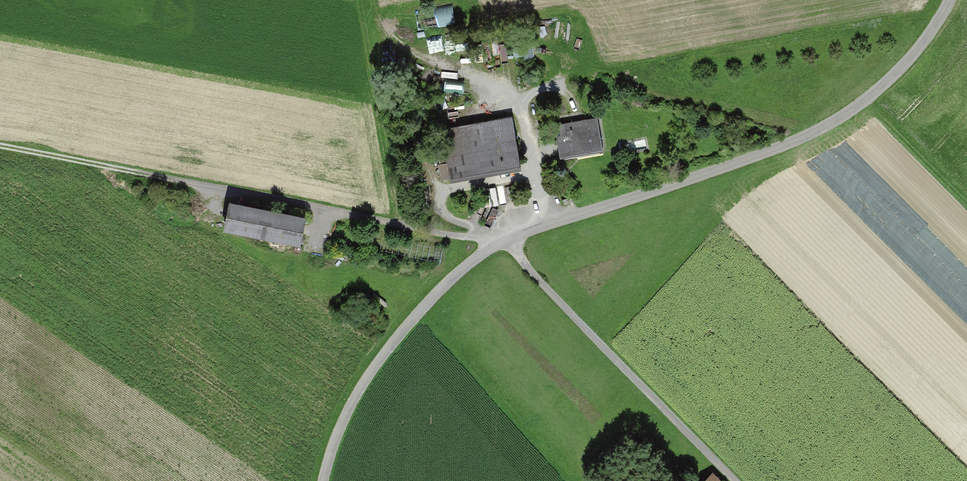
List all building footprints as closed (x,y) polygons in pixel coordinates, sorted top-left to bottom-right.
[(454,5),(417,7),(418,25),(455,23),(454,5)] [(526,171),(513,116),(439,133),(452,188),(526,171)] [(597,117),(546,129),(556,169),(606,156),(597,117)] [(305,218),(229,204),(224,232),(300,246),(305,218)] [(710,470),(700,480),(721,480),(710,470)]
